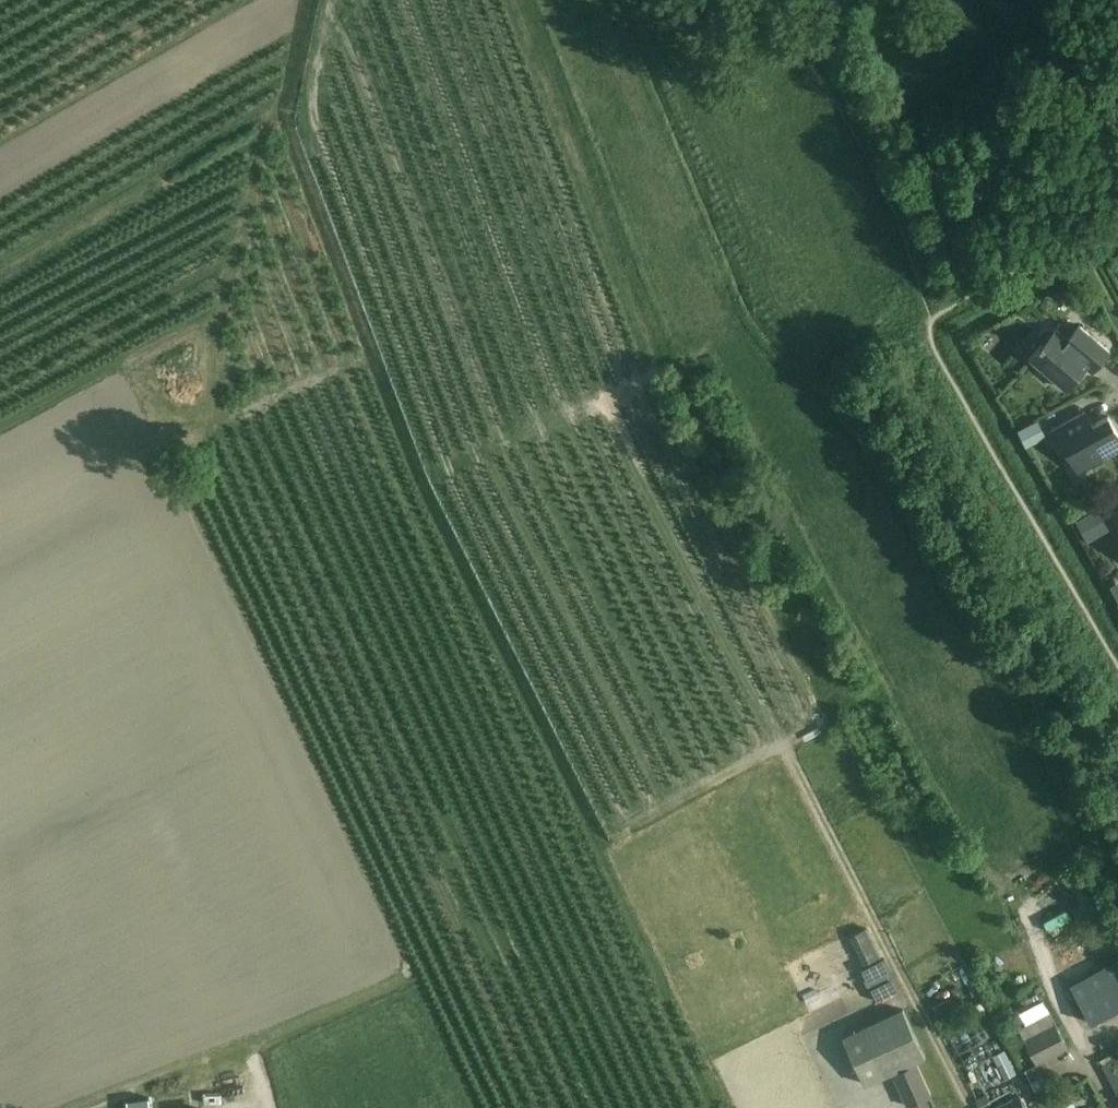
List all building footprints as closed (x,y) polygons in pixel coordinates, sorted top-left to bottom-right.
[(1055,330),(1054,329),(1050,327),(1046,327),(1043,329),(1040,332),(1039,336),(1040,340),(1042,343),(1040,346),(1041,347),(1030,359),(1065,389),(1078,374),(1076,371),(1082,364),(1092,371),(1109,351),(1080,325),(1068,339),(1056,329),(1055,330)] [(1084,411),(1050,430),(1058,445),(1063,442),(1079,472),(1117,450),(1117,434),(1108,416),(1092,425),(1084,411)] [(1034,421),(1017,429),(1025,444),(1041,436),(1034,421)] [(1092,514),(1076,523),(1085,539),(1101,531),(1092,514)] [(1117,1010),(1117,958),(1070,984),(1092,1024),(1117,1010)] [(814,989),(802,995),(805,1002),(817,996),(814,989)] [(1068,1047),(1056,1024),(1043,999),(1020,1012),(1026,1024),(1019,1028),(1036,1063),(1024,1070),(1035,1092),(1055,1082),(1044,1059),(1068,1047)] [(863,1027),(843,1038),(866,1085),(885,1076),(925,1057),(903,1009),(863,1027)] [(1002,1050),(993,1055),(1004,1077),(1013,1073),(1002,1050)] [(1111,1061),(1102,1065),(1116,1094),(1117,1094),(1117,1075),(1111,1061)] [(907,1106),(931,1095),(916,1063),(892,1074),(907,1106)] [(1091,1075),(1075,1081),(1078,1092),(1094,1087),(1091,1075)] [(1024,1104),(1018,1093),(994,1105),(987,1094),(976,1100),(980,1107),(1025,1107),(1024,1104)] [(150,1098),(125,1101),(126,1107),(151,1107),(150,1098)]
